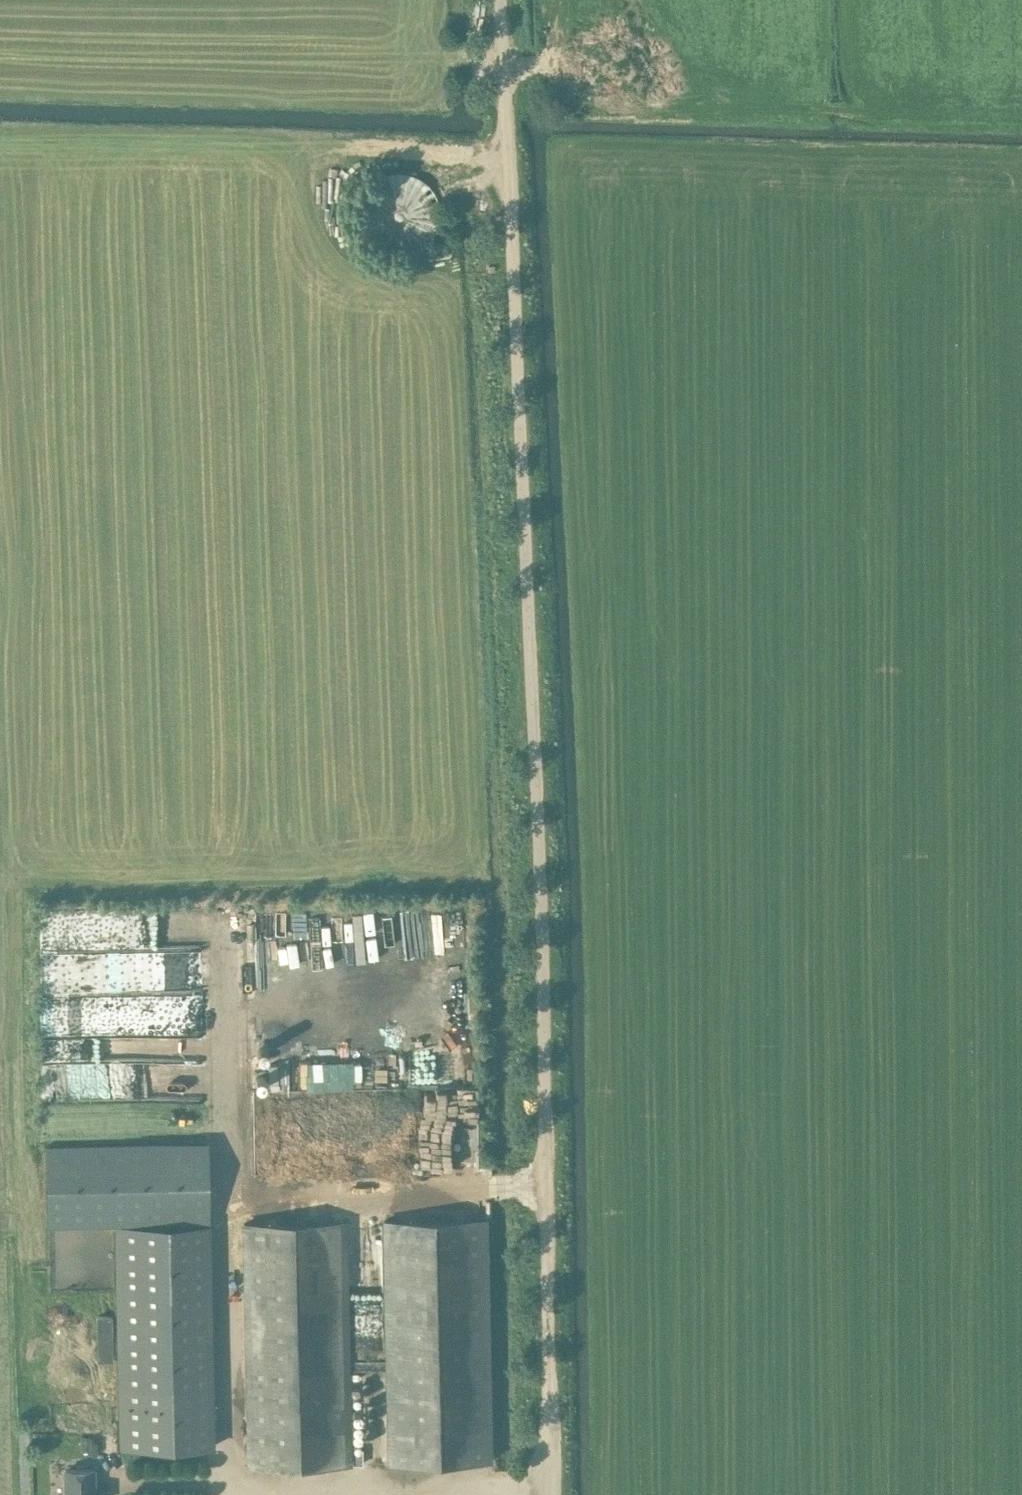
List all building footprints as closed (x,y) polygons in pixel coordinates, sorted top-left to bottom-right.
[(358,206),(358,218),(361,229),(367,240),(376,248),(387,253),(398,255),(410,254),(421,249),(430,241),(437,232),(440,220),(441,208),(438,197),(431,187),(423,179),(412,174),(400,172),(389,173),(378,178),(369,185),(362,195),(358,206)] [(448,1001),(420,1002),(420,1011),(449,1010),(448,1001)] [(208,1141),(47,1144),(46,1144),(47,1225),(77,1224),(210,1222),(208,1141)] [(493,1459),(488,1217),(383,1219),(386,1360),(348,1362),(349,1371),(386,1370),(388,1461),(493,1459)] [(345,1219),(243,1222),(248,1464),(350,1462),(349,1371),(348,1362),(345,1219)] [(213,1446),(209,1224),(116,1226),(121,1448),(213,1446)] [(96,1376),(98,1418),(114,1417),(112,1375),(96,1376)] [(93,1468),(66,1468),(66,1494),(94,1494),(93,1468)]
